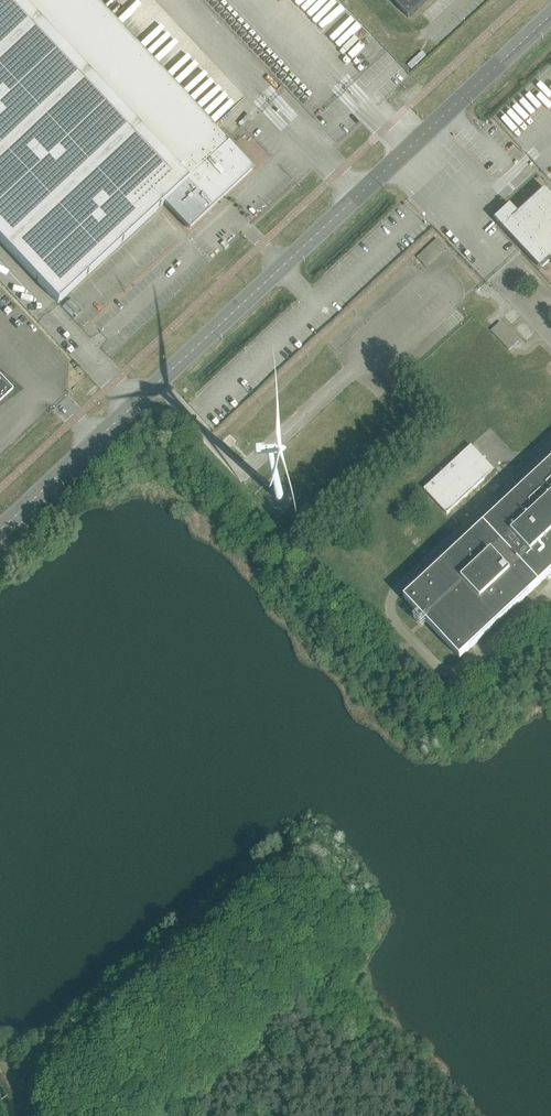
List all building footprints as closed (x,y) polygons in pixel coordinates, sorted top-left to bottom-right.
[(58,303),(59,301),(164,204),(168,208),(189,230),(254,170),(242,157),(243,156),(239,151),(238,152),(228,143),(95,0),(0,0),(0,242),(58,303)] [(409,18),(429,0),(392,0),(409,18)] [(545,189),(518,214),(510,205),(494,220),(540,269),(550,260),(550,259),(550,195),(545,189)] [(493,331),(511,351),(521,341),(502,321),(493,331)] [(12,393),(0,380),(0,404),(12,393)] [(447,514),(484,479),(461,455),(424,490),(447,514)] [(550,573),(550,462),(404,598),(460,658),(550,573)]
